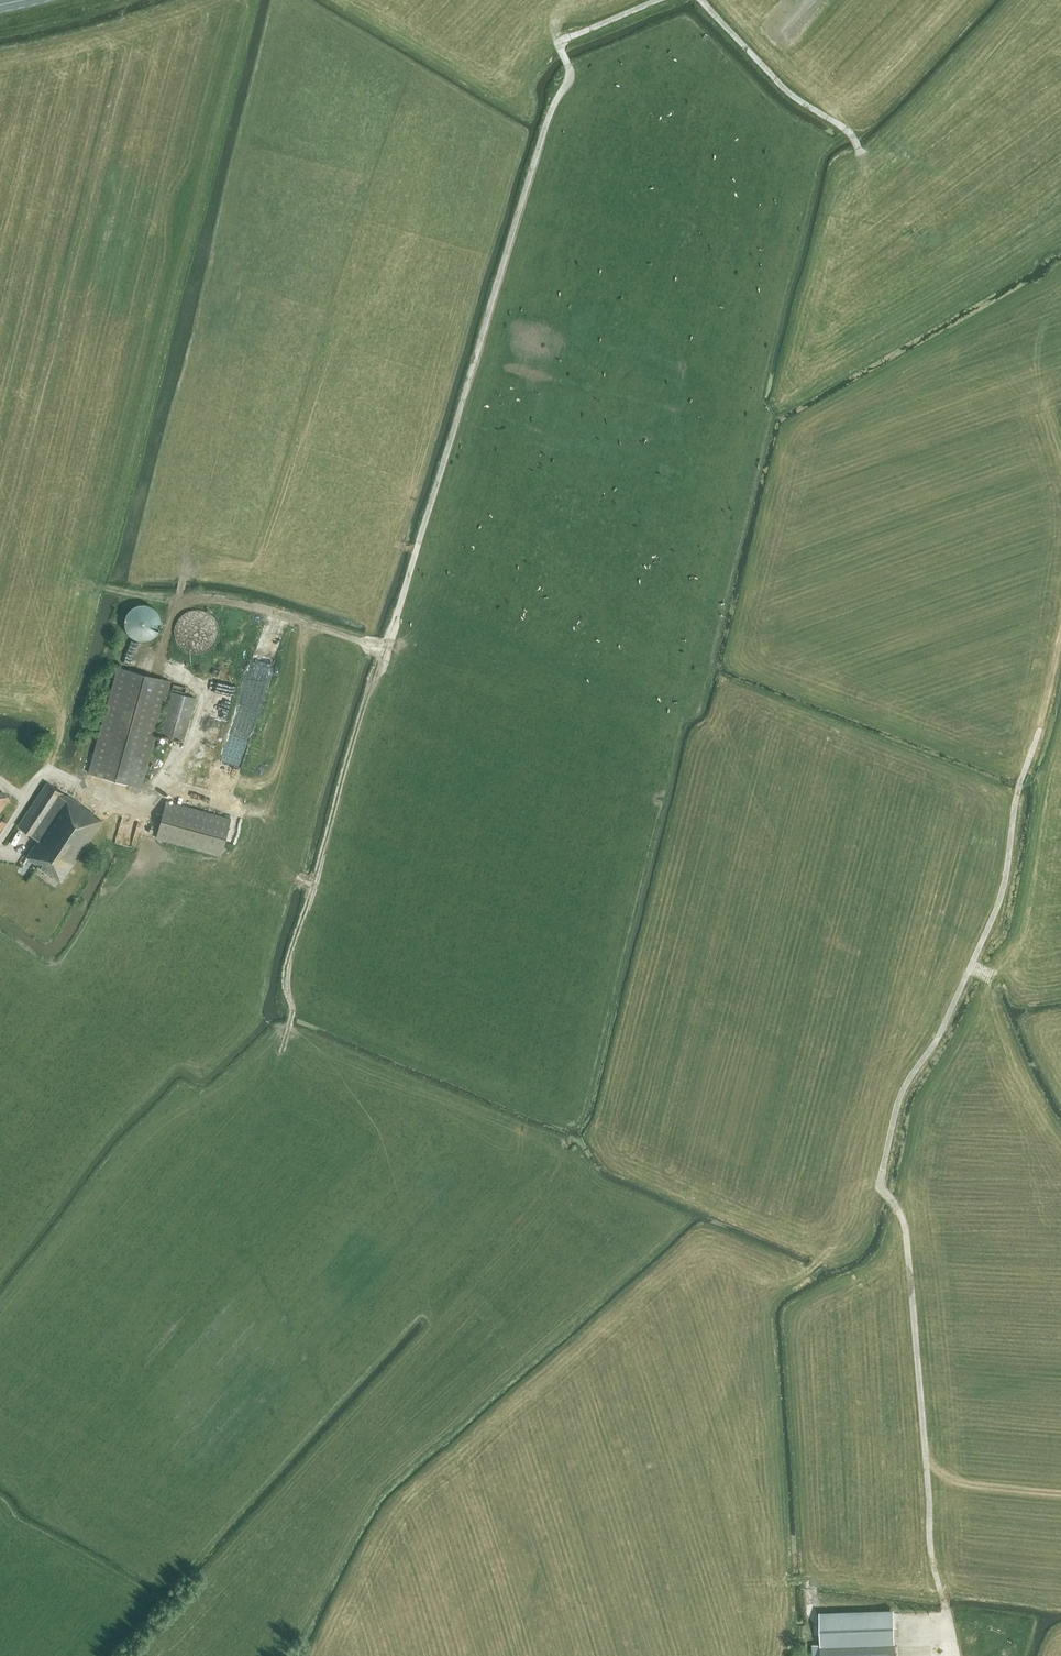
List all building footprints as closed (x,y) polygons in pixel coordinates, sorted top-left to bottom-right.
[(145,640),(150,638),(155,635),(158,631),(161,626),(161,621),(160,615),(158,610),(154,607),(149,604),(143,603),(138,604),(133,606),(129,610),(126,615),(125,620),(125,625),(127,630),(130,635),(135,638),(140,640),(145,640)] [(196,653),(200,653),(203,652),(206,651),(209,649),(212,647),(214,644),(216,641),(217,638),(218,635),(218,631),(218,628),(217,624),(216,621),(214,618),(212,616),(209,613),(206,612),(203,610),(200,610),(196,609),(193,610),(190,610),(186,612),(183,613),(181,616),(179,618),(177,621),(175,624),(175,628),(174,631),(175,635),(175,638),(177,641),(179,644),(181,647),(183,649),(186,651),(190,652),(193,653),(196,653)] [(258,682),(268,683),(268,663),(251,662),(250,690),(258,690),(258,682)] [(164,717),(160,716),(170,681),(117,666),(88,772),(141,786),(158,723),(162,725),(160,734),(183,741),(195,698),(172,691),(164,717)] [(62,880),(102,820),(92,813),(93,812),(47,782),(17,826),(38,839),(26,856),(62,880)] [(11,797),(0,790),(0,812),(11,797)] [(221,855),(231,818),(166,800),(156,838),(221,855)] [(137,821),(125,820),(123,842),(134,843),(137,821)] [(820,1611),(821,1643),(821,1655),(894,1655),(893,1642),(893,1608),(820,1611)] [(813,1643),(813,1655),(821,1655),(821,1643),(813,1643)]
